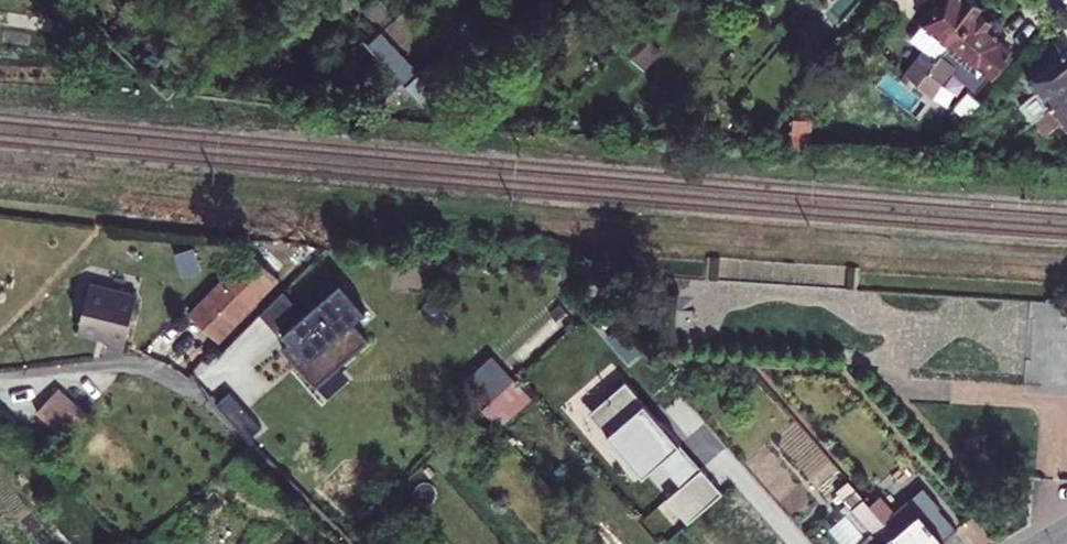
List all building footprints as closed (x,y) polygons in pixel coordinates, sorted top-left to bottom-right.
[(350,0),(329,0),(327,2),(366,43),(379,31),(350,0)] [(980,5),(982,3),(979,0),(936,0),(921,19),(949,42),(980,5)] [(994,17),(980,5),(949,42),(941,52),(935,59),(928,67),(942,80),(952,68),(976,89),(1011,47),(999,36),(1003,32),(990,22),(994,17)] [(914,27),(931,42),(941,52),(949,42),(921,19),(914,27)] [(379,31),(366,43),(402,80),(405,84),(418,72),(379,31)] [(1021,70),(1036,89),(1030,94),(1018,104),(1030,119),(1033,117),(1066,90),(1066,51),(1064,47),(1060,50),(1051,38),(1032,54),(1019,67),(1021,70)] [(931,42),(925,49),(935,59),(941,52),(931,42)] [(916,82),(928,67),(935,59),(925,49),(905,72),(916,82)] [(447,81),(429,61),(418,72),(405,84),(423,103),(447,81)] [(1036,89),(1021,70),(1014,75),(1030,94),(1036,89)] [(968,87),(952,104),(965,117),(981,100),(968,87)] [(1033,117),(1043,129),(1059,117),(1066,127),(1066,90),(1033,117)] [(791,143),(808,145),(809,132),(791,131),(791,143)] [(194,309),(221,337),(281,273),(253,246),(194,309)] [(288,340),(278,349),(313,389),(366,342),(350,324),(363,312),(335,282),(301,313),(280,332),(288,340)] [(120,353),(136,298),(89,285),(76,332),(106,341),(104,349),(120,353)] [(281,291),(261,311),(280,332),(301,313),(281,291)] [(640,352),(617,325),(605,336),(628,362),(640,352)] [(59,381),(38,401),(61,427),(83,407),(59,381)] [(722,492),(626,381),(592,411),(688,521),(722,492)] [(225,388),(212,401),(247,436),(260,422),(225,388)] [(508,407),(497,394),(481,409),(492,421),(508,407)] [(869,503),(905,543),(936,543),(955,527),(937,507),(924,518),(907,500),(894,511),(879,494),(869,503)] [(863,496),(850,507),(870,529),(853,543),(905,543),(869,503),(863,496)]
